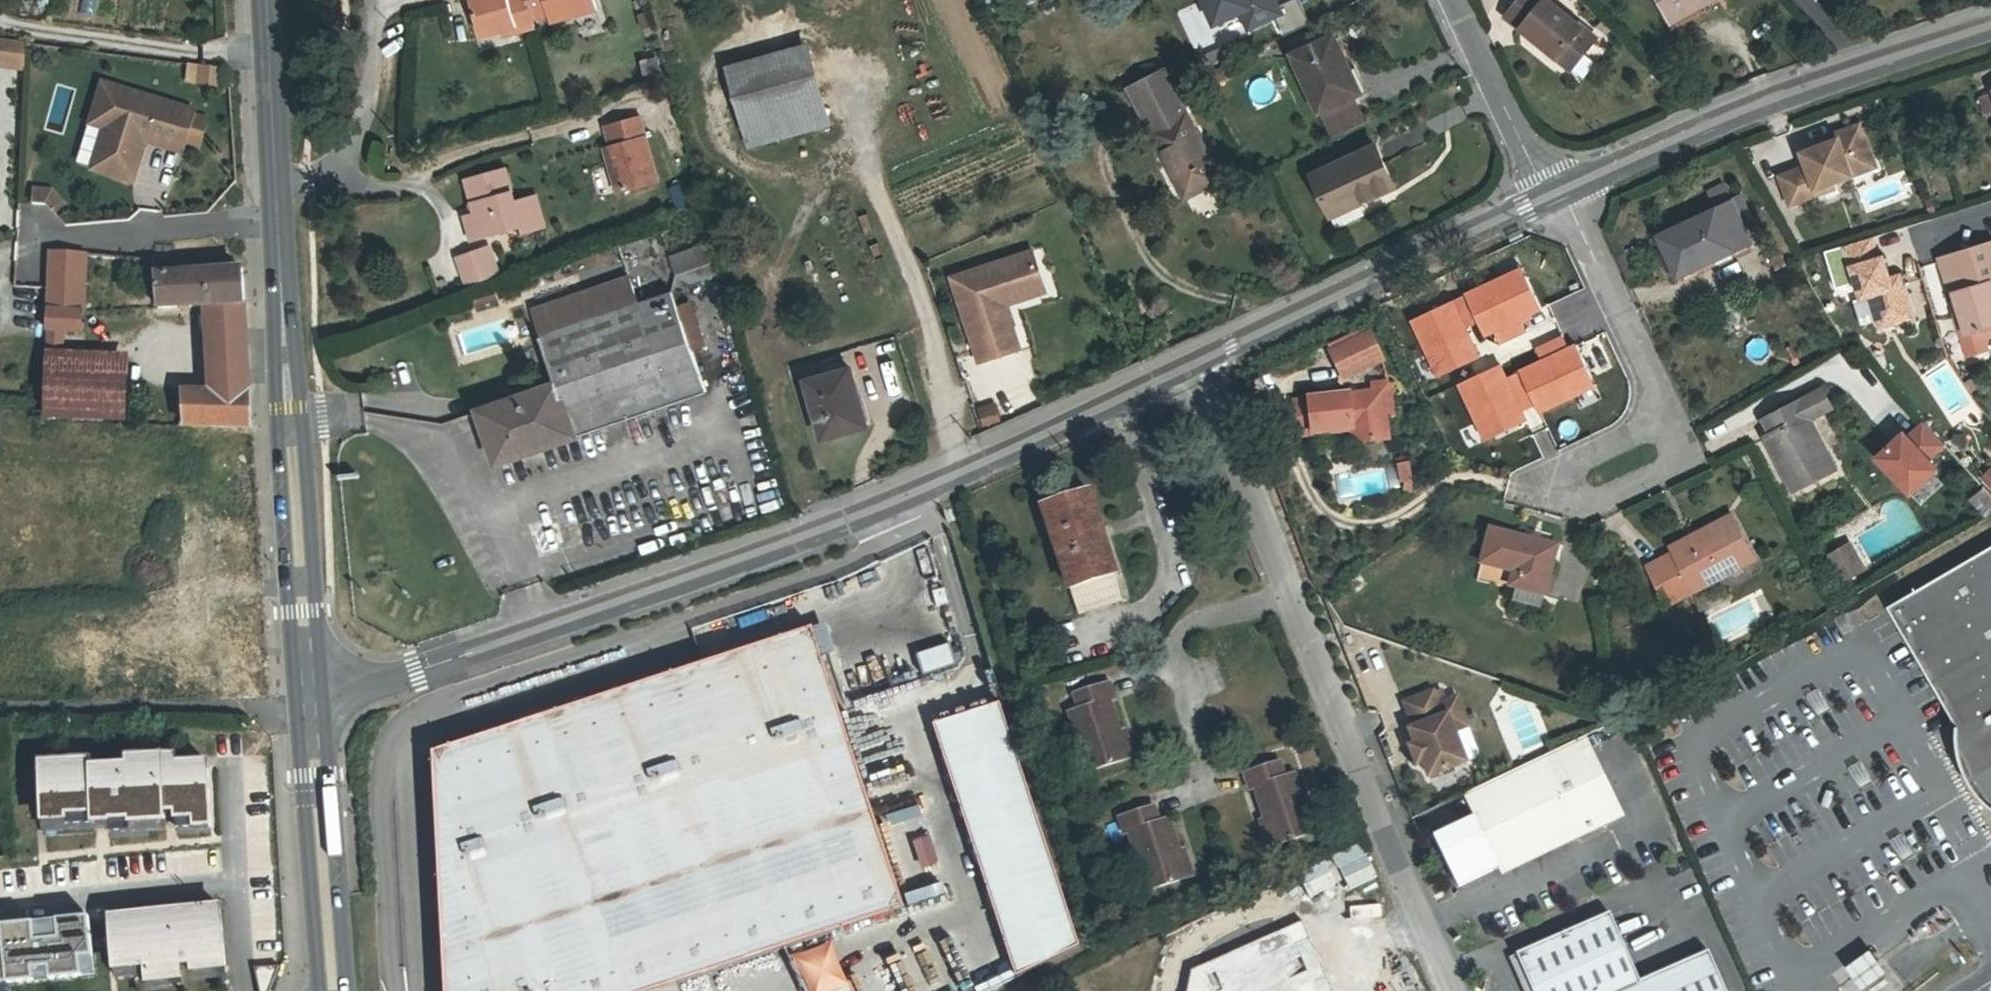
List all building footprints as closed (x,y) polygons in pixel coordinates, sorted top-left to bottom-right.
[(80,14),(104,16),(105,0),(81,0),(80,14)] [(503,30),(516,27),(517,32),(533,28),(551,24),(550,22),(548,15),(571,8),(573,15),(596,9),(594,0),(471,0),(481,37),(503,30)] [(1209,23),(1236,10),(1245,30),(1280,14),(1274,0),(1198,0),(1209,23)] [(1506,17),(1571,69),(1597,38),(1550,0),(1520,0),(1506,17)] [(1678,27),(1711,9),(1707,3),(1712,0),(1663,0),(1678,27)] [(550,22),(573,15),(571,8),(548,15),(550,22)] [(516,27),(503,30),(504,36),(517,32),(516,27)] [(1319,112),(1321,112),(1353,97),(1367,91),(1357,68),(1351,71),(1335,36),(1293,54),(1319,112)] [(26,69),(27,42),(11,40),(0,39),(0,66),(26,69)] [(1210,65),(1236,54),(1231,44),(1206,55),(1210,65)] [(806,49),(733,69),(753,142),(826,122),(806,49)] [(214,85),(216,65),(184,61),(182,82),(214,85)] [(1129,89),(1167,163),(1172,160),(1191,196),(1221,180),(1187,114),(1185,115),(1163,72),(1129,89)] [(103,86),(97,107),(111,111),(106,129),(94,170),(132,181),(144,141),(145,139),(140,138),(142,132),(184,144),(184,142),(198,146),(206,120),(192,115),(193,113),(103,86)] [(1980,98),(1986,116),(1990,114),(1990,94),(1980,98)] [(1353,97),(1321,112),(1333,137),(1364,123),(1353,97)] [(111,111),(97,107),(92,125),(106,129),(111,111)] [(640,116),(605,126),(617,169),(611,171),(617,193),(659,182),(640,116)] [(1861,125),(1836,134),(1838,140),(1828,144),(1803,153),(1808,166),(1780,176),(1791,204),(1819,194),(1817,188),(1852,176),(1849,166),(1872,157),(1861,125)] [(181,152),(184,144),(142,132),(140,138),(145,139),(144,141),(181,152)] [(1825,138),(1828,144),(1838,140),(1836,134),(1825,138)] [(1313,175),(1330,211),(1357,198),(1360,204),(1395,187),(1376,146),(1313,175)] [(1876,167),(1872,157),(1849,166),(1852,176),(1876,167)] [(1172,160),(1167,163),(1185,198),(1191,196),(1172,160)] [(466,180),(476,214),(482,236),(482,237),(522,226),(523,231),(544,225),(536,196),(515,202),(505,169),(466,180)] [(1714,208),(1732,199),(1724,182),(1706,191),(1714,208)] [(33,204),(43,205),(44,191),(34,190),(33,204)] [(52,191),(44,191),(43,205),(46,205),(55,214),(64,205),(52,191)] [(1357,198),(1330,211),(1337,228),(1365,215),(1360,204),(1357,198)] [(1753,245),(1732,199),(1714,208),(1659,234),(1678,274),(1708,260),(1710,265),(1753,245)] [(482,236),(476,214),(466,217),(472,239),(482,236)] [(1872,238),(1841,248),(1848,270),(1853,269),(1857,283),(1862,299),(1871,296),(1879,322),(1894,317),(1896,323),(1912,318),(1902,285),(1893,288),(1890,279),(1883,258),(1879,259),(1872,238)] [(1960,313),(1967,335),(1990,327),(1990,243),(1940,259),(1951,295),(1954,295),(1960,313)] [(707,244),(670,257),(677,276),(690,284),(718,274),(707,244)] [(459,257),(468,285),(497,275),(488,247),(459,257)] [(1011,293),(1043,282),(1033,251),(952,278),(980,362),(1020,349),(1005,305),(1011,293)] [(51,252),(50,274),(83,275),(85,254),(51,252)] [(1787,265),(1782,254),(1771,259),(1776,270),(1787,265)] [(248,351),(243,269),(212,271),(211,255),(155,257),(155,260),(155,263),(148,264),(148,270),(156,269),(158,311),(206,309),(229,308),(231,325),(228,325),(229,345),(237,351),(248,351)] [(1920,266),(1934,301),(1945,296),(1932,261),(1920,266)] [(1853,284),(1857,283),(1853,269),(1848,270),(1853,284)] [(50,286),(48,311),(82,312),(83,275),(50,274),(50,286)] [(1893,288),(1902,285),(1900,276),(1890,279),(1893,288)] [(704,392),(690,350),(676,308),(671,293),(637,305),(628,279),(535,311),(544,336),(542,337),(558,384),(481,410),(499,463),(704,392)] [(1011,293),(1005,305),(1046,292),(1043,282),(1011,293)] [(479,309),(498,304),(495,294),(476,299),(479,309)] [(689,304),(676,308),(690,350),(703,345),(689,304)] [(206,309),(210,392),(250,393),(248,351),(237,351),(229,345),(228,325),(231,325),(229,308),(206,309)] [(81,331),(82,312),(48,311),(48,329),(64,330),(81,331)] [(1961,336),(1967,335),(1960,313),(1954,315),(1961,336)] [(1894,317),(1879,322),(1880,328),(1896,323),(1894,317)] [(64,330),(48,329),(47,352),(63,352),(64,330)] [(1344,379),(1383,360),(1370,333),(1331,352),(1344,379)] [(129,354),(63,352),(47,352),(45,387),(43,408),(44,420),(127,423),(129,354)] [(850,370),(807,382),(823,438),(866,426),(850,370)] [(1390,439),(1387,418),(1395,417),(1392,390),(1389,382),(1373,383),(1374,392),(1295,401),(1299,437),(1353,430),(1355,443),(1390,439)] [(1766,437),(1794,491),(1836,469),(1809,419),(1832,408),(1822,390),(1765,420),(1772,434),(1766,437)] [(252,427),(250,393),(210,392),(184,392),(186,426),(252,427)] [(998,419),(994,406),(981,410),(985,423),(998,419)] [(1928,459),(1944,444),(1924,423),(1908,437),(1904,433),(1878,457),(1911,493),(1937,469),(1928,459)] [(1414,486),(1410,462),(1397,465),(1401,483),(1414,486)] [(1987,519),(1990,517),(1990,495),(1984,487),(1970,499),(1987,519)] [(1043,507),(1078,613),(1124,598),(1088,492),(1043,507)] [(1755,558),(1732,515),(1673,547),(1676,552),(1648,567),(1668,605),(1755,558)] [(1543,607),(1558,547),(1491,530),(1482,564),(1520,573),(1513,600),(1543,607)] [(1847,562),(1854,575),(1865,569),(1851,543),(1826,556),(1834,569),(1847,562)] [(1888,607),(1959,726),(1958,736),(1958,742),(1959,750),(1961,760),(1964,767),(1968,777),(1970,781),(1973,785),(1977,791),(1983,798),(1990,806),(1990,546),(1888,607)] [(1841,582),(1854,575),(1847,562),(1834,569),(1841,582)] [(1780,640),(1793,632),(1788,622),(1774,630),(1780,640)] [(442,899),(464,966),(472,990),(656,990),(679,984),(905,909),(814,629),(434,754),(442,899)] [(957,666),(951,645),(917,656),(924,677),(957,666)] [(1089,771),(1129,758),(1120,731),(1110,701),(1115,699),(1110,683),(1075,694),(1080,710),(1070,713),(1089,771)] [(1455,713),(1450,700),(1446,701),(1443,691),(1434,695),(1434,694),(1406,705),(1416,730),(1412,732),(1418,746),(1410,749),(1416,765),(1424,762),(1429,776),(1467,762),(1454,730),(1448,716),(1455,713)] [(1457,697),(1450,700),(1455,713),(1448,716),(1454,730),(1468,725),(1457,697)] [(1080,947),(1001,704),(934,725),(1017,978),(1080,947)] [(1120,731),(1129,758),(1134,756),(1125,730),(1120,731)] [(1585,737),(1464,795),(1499,868),(1575,831),(1577,836),(1614,818),(1583,753),(1591,749),(1585,737)] [(128,767),(106,769),(109,824),(109,833),(166,830),(165,813),(177,813),(178,828),(211,827),(208,765),(162,767),(162,758),(128,760),(128,767)] [(1255,788),(1265,819),(1274,845),(1314,832),(1295,774),(1285,777),(1280,762),(1245,774),(1250,790),(1255,788)] [(95,816),(93,769),(93,763),(42,765),(46,834),(95,831),(95,825),(94,816),(95,816)] [(95,825),(109,824),(106,769),(93,769),(95,816),(94,816),(95,825)] [(1148,890),(1188,877),(1180,850),(1170,819),(1160,822),(1155,807),(1120,818),(1125,834),(1130,832),(1148,890)] [(1269,847),(1274,845),(1265,819),(1260,820),(1269,847)] [(908,839),(920,867),(936,861),(925,832),(908,839)] [(1180,850),(1188,877),(1193,876),(1184,849),(1180,850)] [(904,904),(941,893),(937,879),(900,891),(904,904)] [(442,899),(447,990),(472,990),(464,966),(442,899)] [(220,909),(189,913),(192,944),(190,944),(191,955),(182,956),(182,952),(180,952),(177,921),(111,927),(116,971),(147,968),(148,975),(148,981),(182,977),(181,966),(194,964),(194,968),(226,965),(220,909)] [(192,944),(189,913),(176,914),(177,921),(180,952),(182,952),(182,956),(191,955),(190,944),(192,944)] [(1517,954),(1534,990),(1727,990),(1709,951),(1641,981),(1611,913),(1517,954)] [(111,921),(111,927),(177,921),(176,914),(111,921)] [(4,938),(9,985),(96,976),(90,917),(57,920),(58,924),(59,938),(36,941),(35,927),(34,923),(1,926),(3,938),(4,938)] [(9,985),(4,938),(3,938),(0,938),(0,986),(9,985)] [(1270,939),(1182,978),(1179,990),(1293,990),(1270,939)] [(1872,949),(1847,967),(1864,990),(1888,973),(1872,949)] [(227,978),(226,965),(194,968),(195,978),(219,979),(227,978)] [(280,966),(254,967),(260,990),(270,990),(280,966)] [(147,968),(116,971),(117,980),(148,975),(147,968)] [(183,984),(182,977),(148,981),(149,990),(174,985),(183,984)]
